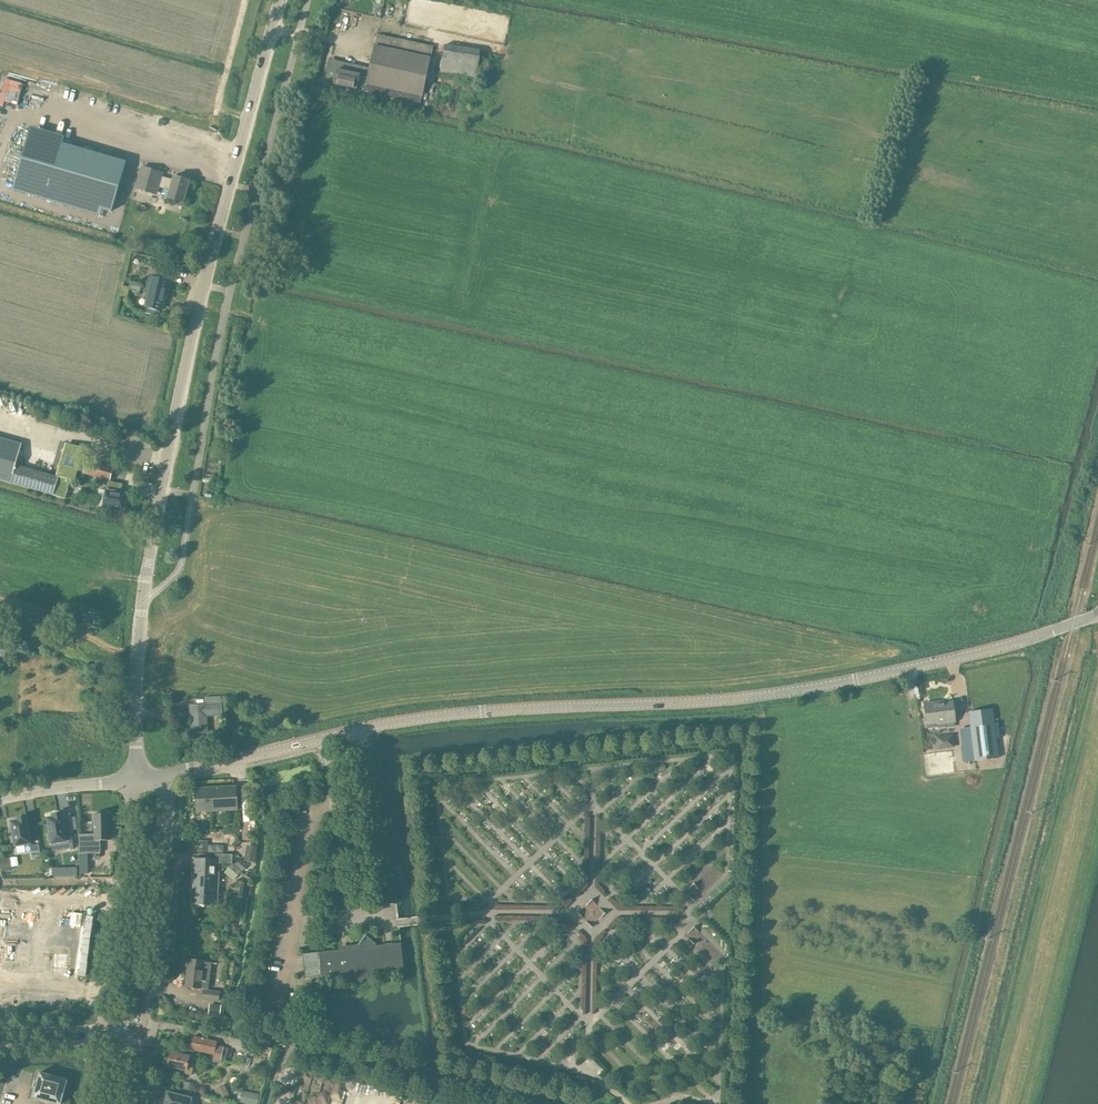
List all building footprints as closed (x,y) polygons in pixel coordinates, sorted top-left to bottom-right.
[(360,75),(337,70),(334,84),(356,89),(357,86),(365,88),(365,91),(420,103),(431,57),(432,47),(377,35),(375,45),(368,78),(359,76),(360,75)] [(445,45),(441,71),(476,76),(480,50),(445,45)] [(29,133),(15,183),(102,209),(111,212),(126,162),(63,143),(29,133)] [(13,181),(15,170),(2,168),(1,179),(13,181)] [(161,177),(159,187),(170,190),(167,198),(183,203),(190,181),(174,176),(173,180),(161,177)] [(153,264),(151,274),(165,277),(167,267),(153,264)] [(169,281),(150,277),(148,286),(150,286),(145,307),(161,311),(164,298),(165,298),(169,281)] [(46,416),(44,422),(78,431),(80,425),(46,416)] [(11,483),(16,465),(22,444),(0,437),(0,480),(11,483)] [(113,469),(87,461),(84,473),(110,480),(113,469)] [(16,465),(11,483),(53,495),(56,484),(58,478),(16,465)] [(107,489),(109,482),(97,480),(96,487),(107,489)] [(107,491),(104,507),(114,509),(113,510),(120,512),(120,510),(123,510),(126,494),(120,493),(122,485),(109,482),(107,491)] [(56,484),(53,495),(64,498),(67,487),(56,484)] [(28,621),(8,616),(5,627),(25,632),(28,621)] [(206,715),(221,714),(220,696),(205,697),(205,705),(190,706),(192,733),(207,732),(206,715)] [(953,702),(943,703),(943,704),(936,705),(936,702),(924,704),(926,724),(945,721),(945,723),(955,722),(953,702)] [(992,709),(969,712),(975,761),(998,758),(992,709)] [(956,747),(952,733),(933,737),(936,751),(956,747)] [(236,786),(195,788),(196,812),(237,809),(236,786)] [(86,813),(86,844),(108,843),(107,814),(86,813)] [(53,817),(48,818),(48,821),(49,827),(50,833),(48,833),(50,842),(51,842),(52,843),(52,845),(65,843),(66,849),(74,848),(72,835),(65,836),(62,814),(53,815),(53,817)] [(13,828),(10,829),(12,837),(14,837),(15,844),(15,846),(16,845),(30,843),(26,817),(18,819),(18,821),(12,822),(13,828)] [(20,867),(17,855),(0,859),(0,863),(2,871),(20,867)] [(219,860),(194,859),(193,884),(195,884),(194,904),(217,905),(218,875),(215,874),(215,867),(218,867),(219,860)] [(88,862),(80,863),(80,874),(89,874),(88,862)] [(693,900),(702,893),(695,884),(686,891),(693,900)] [(401,942),(400,942),(376,945),(376,942),(375,942),(365,935),(358,944),(347,945),(347,948),(302,954),(305,978),(350,973),(351,976),(352,976),(361,983),(368,974),(379,972),(379,969),(404,966),(401,942)] [(25,950),(43,950),(42,942),(25,942),(25,950)] [(211,963),(204,962),(204,961),(189,959),(186,987),(201,988),(204,988),(207,989),(208,980),(209,980),(210,972),(210,971),(211,963)] [(207,990),(207,989),(204,988),(202,999),(218,1001),(220,992),(207,990)] [(216,1046),(217,1041),(194,1036),(191,1049),(214,1054),(213,1059),(221,1061),(224,1047),(216,1046)] [(190,1056),(170,1052),(167,1066),(187,1070),(190,1056)] [(68,1080),(40,1072),(37,1082),(36,1081),(34,1087),(36,1087),(33,1097),(60,1103),(61,1103),(68,1080)] [(220,1099),(230,1095),(225,1085),(216,1089),(220,1099)] [(243,1091),(241,1103),(247,1103),(258,1103),(260,1094),(243,1091)] [(194,1099),(167,1092),(165,1103),(193,1103),(194,1099)]
